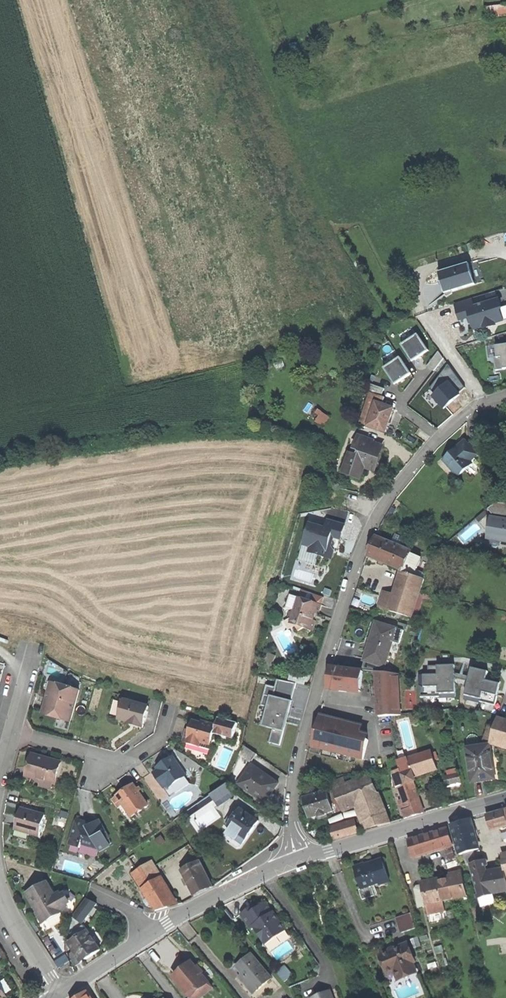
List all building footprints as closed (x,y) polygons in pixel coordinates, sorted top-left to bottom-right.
[(478,261),(469,264),(475,285),(484,282),(478,261)] [(452,292),(475,285),(469,264),(439,273),(441,281),(438,283),(445,294),(451,291),(452,292)] [(496,292),(486,295),(488,302),(498,300),(496,292)] [(495,324),(504,321),(500,309),(502,309),(499,299),(498,300),(488,302),(474,307),(472,299),(456,304),(461,321),(471,318),(472,321),(475,330),(485,327),(487,329),(494,327),(495,324)] [(415,360),(429,351),(418,335),(402,346),(411,359),(415,360)] [(496,346),(497,357),(494,357),(496,370),(505,369),(505,345),(496,346)] [(489,358),(494,357),(497,357),(496,346),(487,348),(489,358)] [(427,366),(434,372),(444,358),(439,352),(427,366)] [(387,365),(393,361),(389,354),(382,357),(387,365)] [(401,357),(384,368),(393,382),(398,384),(412,374),(401,357)] [(455,397),(465,388),(449,365),(430,390),(445,406),(455,397)] [(367,392),(371,394),(382,397),(384,389),(369,384),(367,392)] [(361,423),(369,426),(376,403),(382,405),(384,398),(382,397),(371,394),(361,423)] [(393,409),(382,405),(376,403),(369,426),(386,432),(389,423),(393,409)] [(315,421),(324,428),(331,419),(321,412),(315,421)] [(343,473),(360,480),(365,468),(374,471),(378,461),(383,447),(373,443),(374,441),(364,438),(358,457),(350,454),(343,473)] [(473,464),(471,462),(478,455),(465,441),(457,448),(458,449),(453,453),(444,461),(459,477),(473,464)] [(492,518),(505,520),(505,504),(496,503),(488,509),(493,515),(492,518)] [(492,518),(490,518),(487,540),(505,542),(505,520),(492,518)] [(343,536),(346,525),(329,520),(326,528),(311,524),(305,546),(312,548),(310,553),(320,556),(333,560),(335,551),(331,543),(333,537),(342,540),(343,536)] [(369,555),(405,570),(411,550),(377,536),(372,547),(369,555)] [(318,564),(320,556),(310,553),(312,548),(305,546),(301,559),(318,564)] [(381,607),(413,617),(425,579),(404,572),(395,600),(384,597),(381,607)] [(320,613),(325,596),(304,590),(301,597),(292,595),(288,608),(292,609),(293,612),(291,613),(300,631),(306,628),(315,630),(317,623),(318,620),(316,619),(314,617),(315,612),(320,613)] [(365,660),(386,666),(390,652),(398,654),(405,630),(398,629),(397,628),(377,622),(371,642),(365,660)] [(439,687),(440,697),(456,696),(455,676),(454,666),(439,666),(439,675),(429,675),(424,675),(424,687),(439,687)] [(429,667),(429,675),(439,675),(439,666),(429,667)] [(330,687),(361,691),(364,671),(333,667),(331,681),(330,687)] [(465,698),(481,702),(483,692),(497,695),(498,692),(501,682),(487,679),(488,672),(472,668),(465,698)] [(296,673),(293,683),(295,684),(305,686),(307,676),(296,673)] [(378,699),(379,716),(401,716),(398,675),(376,673),(378,699)] [(275,688),(273,697),(291,701),(295,684),(293,683),(277,679),(275,688)] [(44,713),(71,721),(80,691),(52,683),(49,695),(44,712),(44,713)] [(270,696),(273,697),(275,688),(266,685),(261,706),(267,707),(270,696)] [(424,687),(420,687),(421,698),(440,697),(439,687),(424,687)] [(495,705),(497,695),(483,692),(481,702),(495,705)] [(406,707),(417,707),(417,694),(406,694),(406,707)] [(274,726),(273,729),(284,732),(291,701),(273,697),(270,696),(267,707),(263,724),(274,726)] [(143,725),(144,725),(149,707),(120,699),(115,718),(123,721),(129,722),(131,723),(131,722),(143,725)] [(369,740),(361,738),(363,726),(351,723),(321,715),(313,747),(365,759),(369,740)] [(216,726),(214,734),(233,739),(238,723),(219,718),(216,726)] [(498,719),(495,729),(491,742),(505,746),(505,721),(498,719)] [(211,746),(214,734),(216,726),(208,723),(207,726),(202,725),(203,724),(201,724),(193,721),(190,731),(187,730),(185,735),(183,742),(199,747),(201,743),(211,746)] [(485,740),(491,742),(495,729),(489,727),(485,740)] [(284,732),(273,729),(269,743),(280,746),(284,732)] [(495,778),(492,758),(490,745),(467,749),(473,782),(482,780),(495,778)] [(254,762),(259,755),(246,746),(242,754),(254,762)] [(398,787),(414,782),(416,781),(414,777),(437,769),(432,751),(398,762),(401,770),(394,772),(396,788),(398,787)] [(61,763),(35,756),(32,767),(29,776),(31,777),(30,783),(51,789),(52,783),(55,784),(61,763)] [(157,768),(158,770),(153,773),(169,795),(186,784),(189,782),(185,777),(186,776),(173,757),(165,763),(157,768)] [(495,778),(482,780),(483,785),(493,784),(501,783),(497,757),(492,758),(495,778)] [(244,787),(266,802),(272,794),(279,784),(254,766),(241,784),(244,786),(244,787)] [(331,783),(343,809),(357,804),(367,830),(392,823),(381,792),(379,793),(371,774),(347,784),(344,777),(331,783)] [(446,786),(461,782),(459,774),(444,777),(446,786)] [(417,792),(414,782),(398,787),(403,800),(399,802),(405,819),(424,813),(418,795),(417,792)] [(188,786),(186,784),(169,795),(170,798),(188,786)] [(217,802),(233,791),(228,784),(211,795),(217,802)] [(123,804),(132,817),(148,806),(134,785),(126,790),(118,796),(118,797),(123,804)] [(327,814),(335,811),(328,790),(305,798),(307,804),(311,819),(321,816),(321,817),(327,816),(327,814)] [(119,807),(123,804),(118,797),(114,799),(119,807)] [(252,832),(259,821),(241,808),(228,828),(230,829),(226,834),(243,845),(252,832)] [(29,833),(40,836),(46,816),(22,809),(19,818),(17,826),(30,830),(29,833)] [(505,824),(505,814),(505,810),(487,815),(491,829),(505,824)] [(100,851),(110,846),(107,840),(110,838),(100,820),(88,827),(84,826),(83,824),(81,820),(77,819),(70,845),(81,848),(82,844),(99,848),(100,851)] [(58,827),(64,829),(66,822),(59,820),(58,827)] [(460,854),(480,849),(475,834),(471,820),(452,826),(460,854)] [(335,839),(360,832),(357,822),(332,829),(335,839)] [(413,857),(454,844),(449,827),(420,836),(408,840),(413,857)] [(379,885),(390,882),(382,859),(365,865),(365,864),(360,865),(354,867),(362,890),(371,886),(379,884),(379,885)] [(142,889),(162,876),(153,861),(137,871),(133,874),(142,889)] [(196,896),(213,888),(200,861),(183,870),(188,881),(196,896)] [(504,867),(493,870),(487,871),(484,861),(470,865),(479,899),(505,892),(505,876),(504,867)] [(179,904),(162,876),(142,889),(156,911),(179,904)] [(454,879),(450,880),(445,881),(440,882),(421,886),(416,887),(415,889),(417,899),(424,897),(426,905),(427,912),(428,915),(445,911),(443,902),(468,896),(463,877),(454,879)] [(420,882),(421,886),(440,882),(439,878),(420,882)] [(44,923),(64,911),(63,910),(56,897),(47,883),(28,894),(35,907),(44,923)] [(375,896),(371,886),(362,890),(359,890),(363,900),(375,896)] [(60,894),(56,897),(63,910),(68,907),(69,902),(65,896),(60,894)] [(418,907),(426,905),(424,897),(417,899),(418,907)] [(89,899),(75,918),(81,923),(95,903),(89,899)] [(254,926),(266,944),(287,930),(278,917),(276,919),(272,913),(273,912),(266,902),(256,908),(254,905),(250,908),(241,914),(251,927),(254,926)] [(420,913),(427,912),(426,905),(418,907),(420,913)] [(447,918),(445,911),(428,915),(429,922),(447,918)] [(402,933),(416,929),(411,913),(397,918),(402,933)] [(81,923),(75,918),(72,928),(77,926),(81,923)] [(95,954),(101,950),(84,926),(73,933),(76,939),(69,943),(74,951),(68,955),(76,966),(89,958),(95,954)] [(420,973),(408,944),(398,948),(396,943),(389,946),(386,947),(388,952),(380,955),(385,966),(392,964),(395,970),(388,973),(392,984),(420,973)] [(243,960),(236,966),(242,973),(245,976),(242,979),(248,987),(252,984),(257,991),(273,978),(252,953),(243,960)] [(192,997),(201,997),(213,987),(202,974),(199,970),(192,962),(184,969),(174,977),(192,997)] [(385,966),(388,973),(395,970),(392,964),(385,966)] [(254,993),(257,991),(252,984),(248,987),(254,993)]
